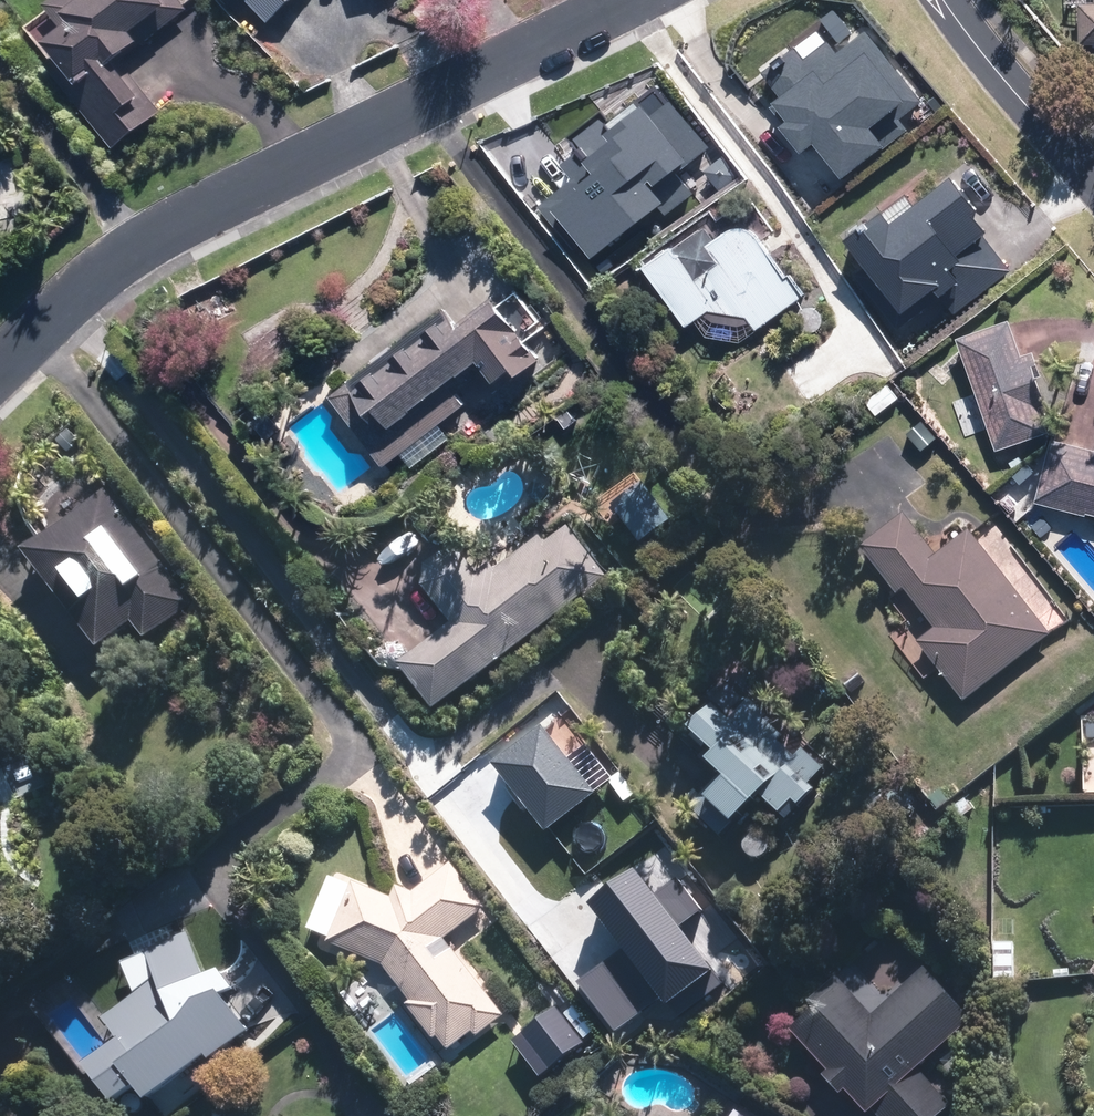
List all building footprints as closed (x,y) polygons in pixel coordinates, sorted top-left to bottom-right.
[(21,27),(116,147),(159,113),(117,61),(180,11),(171,0),(55,0),(21,27)] [(267,27),(296,0),(242,0),(267,27)] [(1093,3),(1078,3),(1077,46),(1093,46),(1093,0),(1093,3)] [(781,224),(759,240),(774,261),(796,245),(820,279),(847,259),(882,308),(922,279),(934,295),(983,260),(943,204),(894,240),(879,220),(839,248),(812,210),(785,229),(781,224)] [(702,222),(642,266),(685,327),(696,321),(706,337),(743,342),(802,300),(774,261),(759,240),(751,230),(730,228),(715,239),(702,222)] [(446,309),(332,396),(385,466),(489,387),(494,394),(558,346),(513,287),(460,327),(446,309)] [(1013,319),(957,337),(994,451),(1051,433),(1013,319)] [(1037,503),(1093,515),(1093,445),(1049,437),(1037,503)] [(637,476),(605,501),(640,545),(672,519),(637,476)] [(193,606),(105,490),(23,551),(99,653),(133,628),(144,642),(193,606)] [(1051,636),(966,532),(937,557),(899,512),(853,550),(895,601),(907,591),(935,625),(913,643),(965,707),(1051,636)] [(397,668),(431,713),(608,577),(563,519),(487,576),(471,556),(425,591),(452,626),(397,668)] [(829,766),(758,706),(740,727),(712,703),(688,732),(710,750),(701,761),(723,780),(700,807),(733,835),(762,801),(789,824),(816,793),(810,788),(829,766)] [(538,726),(489,768),(546,835),(595,793),(538,726)] [(333,872),(306,934),(377,965),(445,1051),(468,1033),(473,1040),(507,1014),(447,938),(486,906),(449,860),(399,901),(333,872)] [(187,928),(145,942),(154,983),(101,1024),(118,1045),(86,1069),(114,1105),(134,1090),(146,1106),(206,1059),(211,1066),(250,1036),(218,994),(236,989),(228,967),(203,975),(187,928)] [(834,977),(782,1025),(825,1071),(820,1076),(838,1095),(843,1091),(864,1114),(871,1108),(879,1115),(937,1115),(947,1106),(915,1071),(969,1020),(922,971),(872,1018),(834,977)] [(557,1008),(522,1035),(549,1069),(584,1041),(557,1008)]
